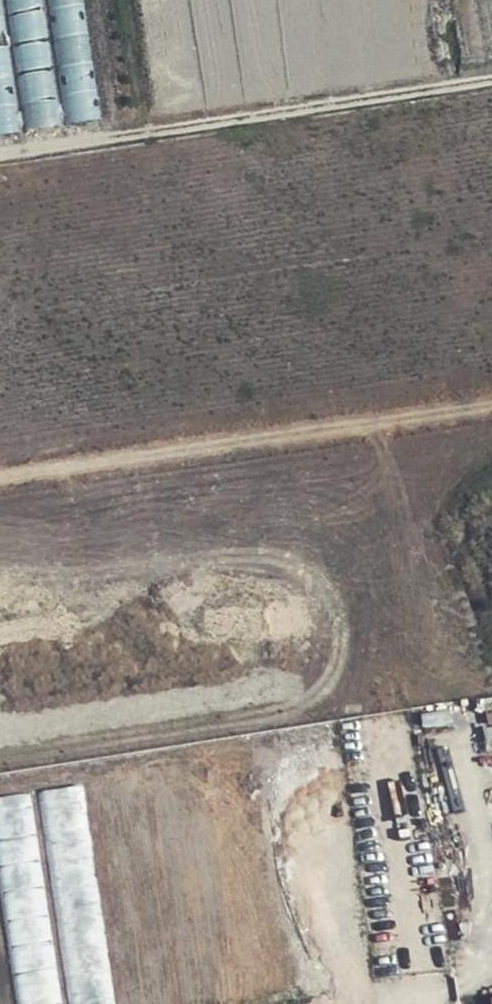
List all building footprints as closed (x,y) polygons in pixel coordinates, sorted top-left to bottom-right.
[(14,11),(46,6),(45,0),(13,0),(14,11)] [(84,785),(43,791),(74,1003),(117,1003),(84,785)] [(31,793),(0,797),(0,871),(20,1003),(62,1003),(31,793)]
